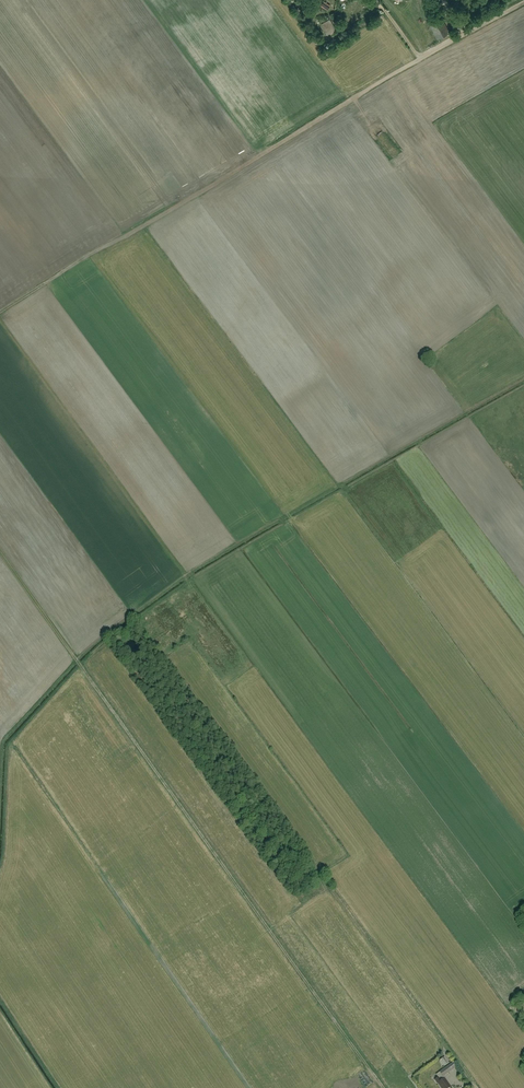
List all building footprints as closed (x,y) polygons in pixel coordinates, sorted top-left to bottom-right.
[(328,9),(331,4),(325,0),(324,0),(321,5),(328,9)] [(437,40),(450,32),(441,15),(428,23),(437,40)] [(319,70),(323,68),(319,60),(314,62),(319,70)] [(444,1066),(449,1063),(445,1057),(440,1060),(444,1066)] [(456,1067),(453,1063),(439,1072),(439,1073),(437,1075),(438,1077),(435,1080),(437,1083),(438,1083),(441,1087),(450,1087),(451,1087),(443,1077),(456,1067)]
